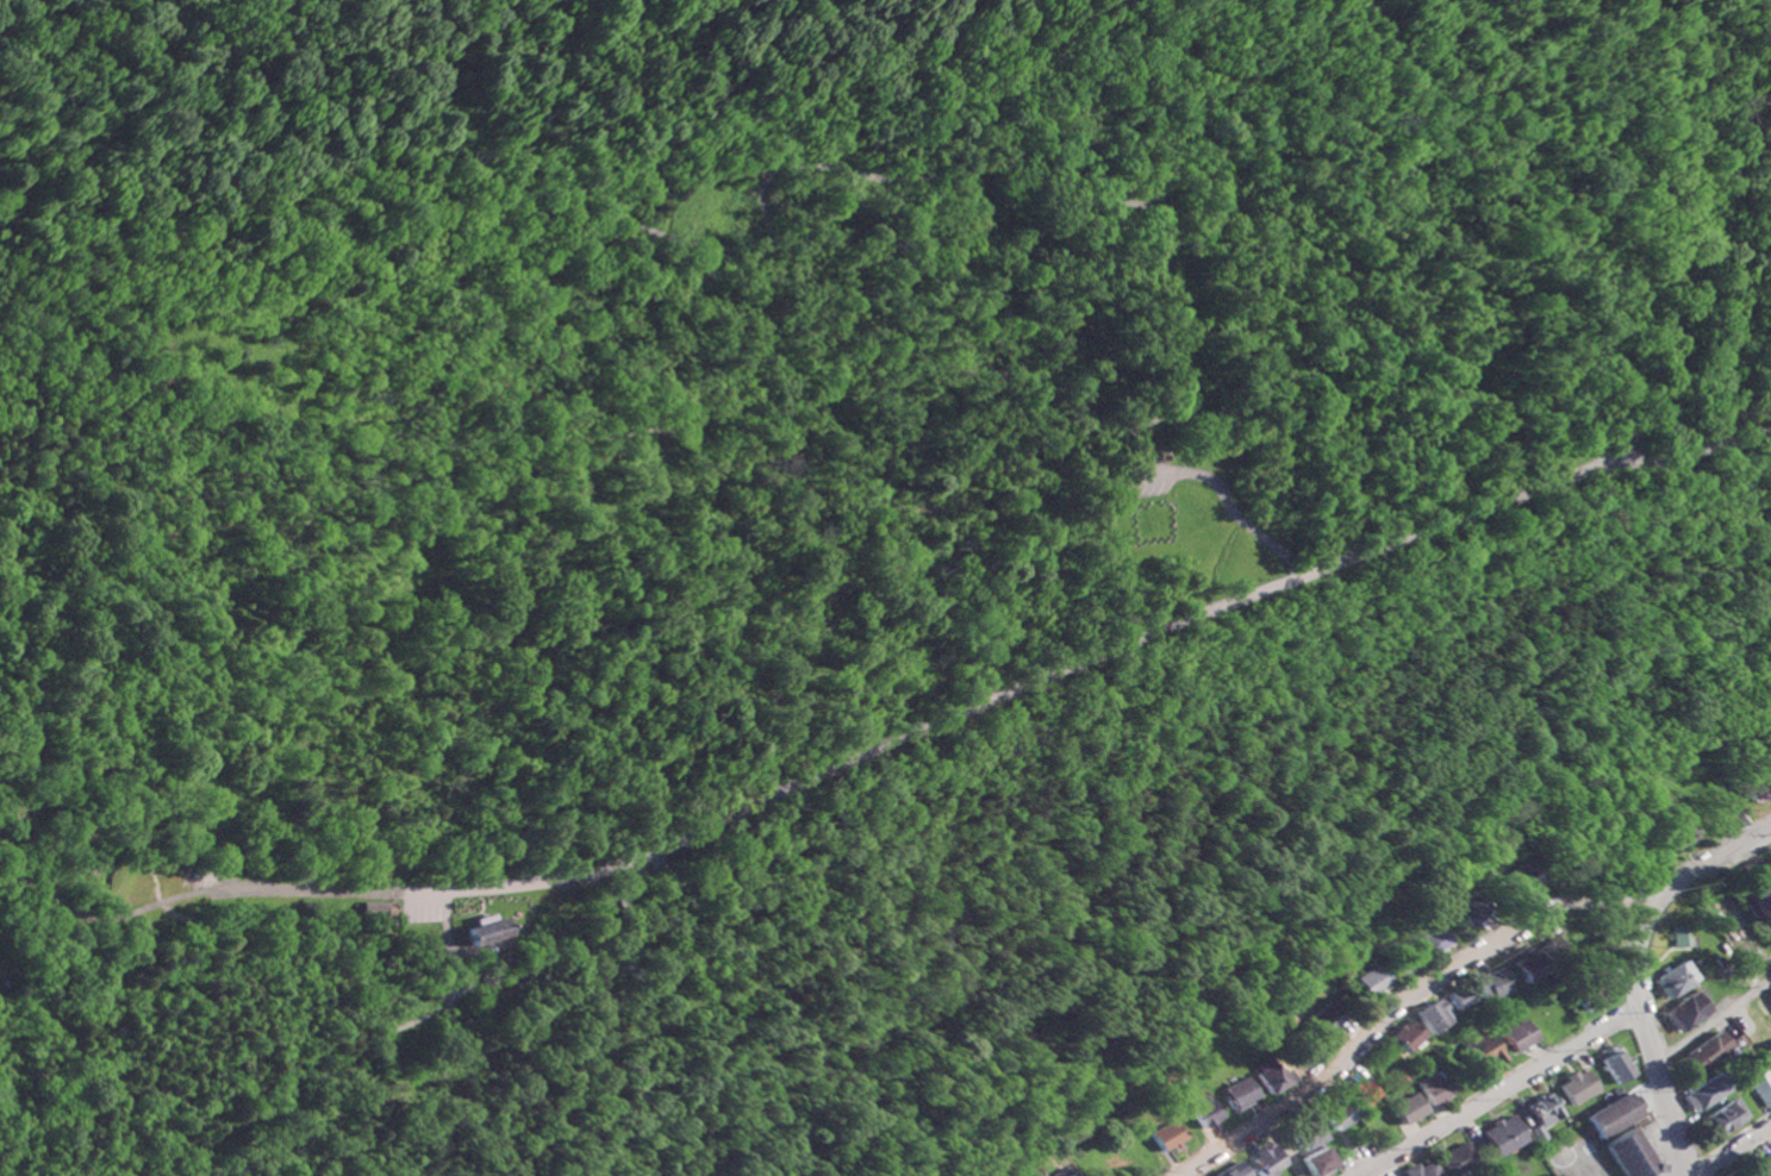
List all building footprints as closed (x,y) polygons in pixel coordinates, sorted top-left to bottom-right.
[(1513,874),(1525,896),(1546,884),(1535,862),(1513,874)] [(1762,919),(1770,915),(1770,873),(1766,862),(1741,874),(1762,919)] [(1464,904),(1474,925),(1495,914),(1485,894),(1464,904)] [(467,928),(470,944),(509,937),(506,917),(495,919),(494,914),(474,917),(475,926),(467,928)] [(1692,946),(1692,925),(1678,925),(1678,946),(1692,946)] [(1426,938),(1437,957),(1458,945),(1447,926),(1426,938)] [(1538,946),(1547,959),(1564,947),(1556,935),(1538,946)] [(1523,958),(1514,962),(1525,983),(1547,970),(1533,945),(1520,952),(1523,958)] [(1400,963),(1405,977),(1422,970),(1417,956),(1400,963)] [(1699,980),(1687,959),(1654,979),(1666,999),(1699,980)] [(1374,997),(1397,981),(1384,962),(1361,978),(1374,997)] [(1513,990),(1506,967),(1478,976),(1485,999),(1513,990)] [(1578,993),(1587,1010),(1617,995),(1608,978),(1578,993)] [(1478,1000),(1470,983),(1451,992),(1459,1009),(1478,1000)] [(1708,1012),(1694,991),(1663,1013),(1677,1033),(1708,1012)] [(1420,1011),(1432,1033),(1453,1021),(1441,999),(1420,1011)] [(1314,1020),(1325,1038),(1353,1021),(1342,1003),(1314,1020)] [(1406,1051),(1426,1036),(1414,1019),(1394,1035),(1406,1051)] [(1507,1030),(1517,1051),(1541,1040),(1531,1019),(1507,1030)] [(1730,1050),(1721,1031),(1679,1053),(1688,1072),(1730,1050)] [(1509,1058),(1494,1032),(1471,1045),(1486,1072),(1509,1058)] [(1635,1074),(1621,1046),(1602,1056),(1616,1084),(1635,1074)] [(1299,1079),(1293,1068),(1287,1071),(1282,1062),(1261,1073),(1272,1094),(1299,1079)] [(1571,1105),(1599,1091),(1587,1068),(1560,1082),(1571,1105)] [(1765,1109),(1770,1106),(1770,1080),(1765,1069),(1747,1079),(1765,1109)] [(1450,1096),(1441,1073),(1422,1080),(1431,1103),(1450,1096)] [(1681,1096),(1693,1113),(1726,1091),(1713,1073),(1681,1096)] [(1262,1097),(1252,1076),(1228,1087),(1238,1108),(1262,1097)] [(1379,1095),(1366,1077),(1352,1088),(1366,1105),(1379,1095)] [(1644,1114),(1630,1090),(1586,1115),(1600,1139),(1644,1114)] [(1429,1112),(1419,1092),(1394,1105),(1404,1124),(1429,1112)] [(1530,1103),(1541,1127),(1564,1116),(1553,1092),(1530,1103)] [(1206,1127),(1226,1118),(1214,1093),(1194,1102),(1206,1127)] [(1324,1113),(1339,1130),(1358,1114),(1342,1097),(1324,1113)] [(1747,1118),(1735,1097),(1698,1118),(1709,1139),(1747,1118)] [(1528,1140),(1512,1114),(1482,1131),(1497,1158),(1528,1140)] [(1167,1152),(1190,1139),(1180,1120),(1156,1133),(1167,1152)] [(1301,1150),(1325,1139),(1316,1121),(1292,1131),(1301,1150)] [(1529,1130),(1538,1143),(1548,1137),(1539,1124),(1529,1130)] [(1605,1143),(1623,1175),(1643,1175),(1656,1168),(1633,1127),(1605,1143)] [(1448,1175),(1451,1175),(1479,1163),(1468,1141),(1438,1155),(1448,1175)] [(1251,1157),(1262,1175),(1272,1175),(1287,1167),(1273,1144),(1251,1157)] [(1337,1166),(1329,1146),(1305,1156),(1313,1175),(1337,1166)] [(1761,1159),(1767,1169),(1759,1174),(1760,1175),(1770,1175),(1770,1153),(1761,1159)] [(1419,1163),(1405,1169),(1408,1175),(1443,1175),(1436,1159),(1420,1166),(1419,1163)] [(1241,1161),(1215,1175),(1250,1175),(1241,1161)] [(1081,1164),(1061,1173),(1062,1175),(1086,1175),(1081,1164)]
